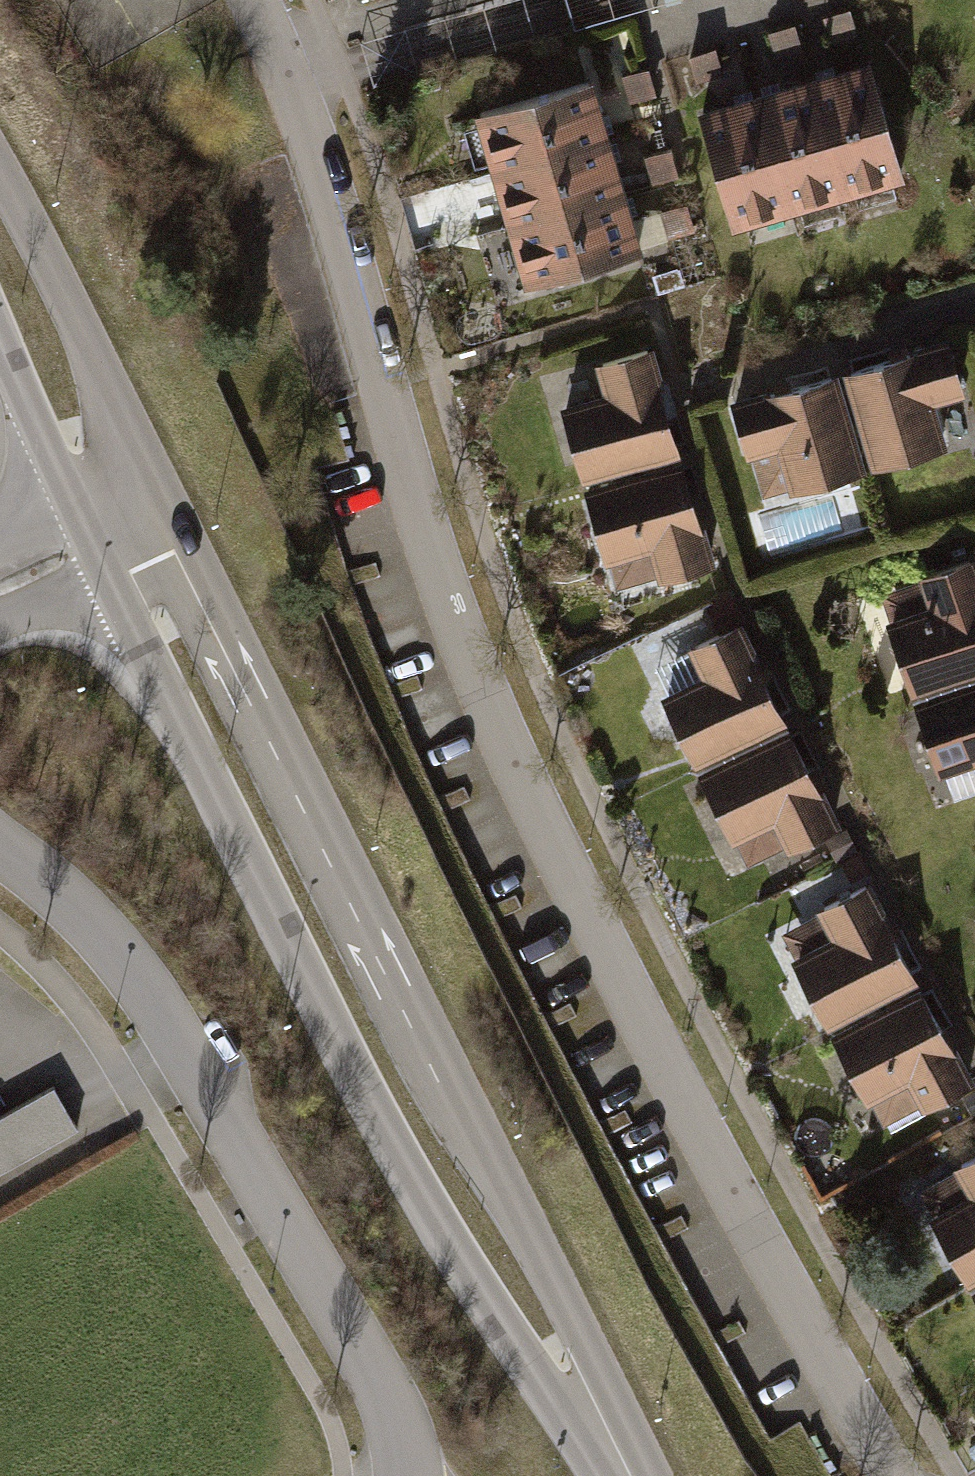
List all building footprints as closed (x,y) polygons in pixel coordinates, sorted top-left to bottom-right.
[(873,62),(699,113),(733,230),(907,179),(873,62)] [(583,84),(473,116),(523,289),(634,257),(583,84)] [(951,346),(848,374),(875,470),(948,450),(935,405),(965,397),(951,346)] [(602,397),(563,408),(584,480),(680,453),(651,351),(594,368),(602,397)] [(838,377),(735,407),(749,456),(776,448),(790,496),(866,475),(838,377)] [(683,465),(583,495),(605,568),(651,554),(660,583),(714,567),(683,465)] [(889,613),(910,685),(974,666),(974,553),(918,570),(927,601),(889,613)] [(669,699),(696,759),(785,718),(743,625),(687,651),(702,684),(669,699)] [(913,698),(938,772),(974,759),(974,677),(913,698)] [(794,731),(703,773),(732,835),(773,816),(785,842),(835,819),(794,731)] [(833,938),(792,958),(826,1026),(919,980),(869,878),(816,904),(833,938)] [(923,998),(832,1043),(864,1107),(911,1083),(924,1109),(969,1087),(923,998)] [(935,1221),(969,1287),(974,1284),(974,1160),(957,1169),(974,1202),(935,1221)]
